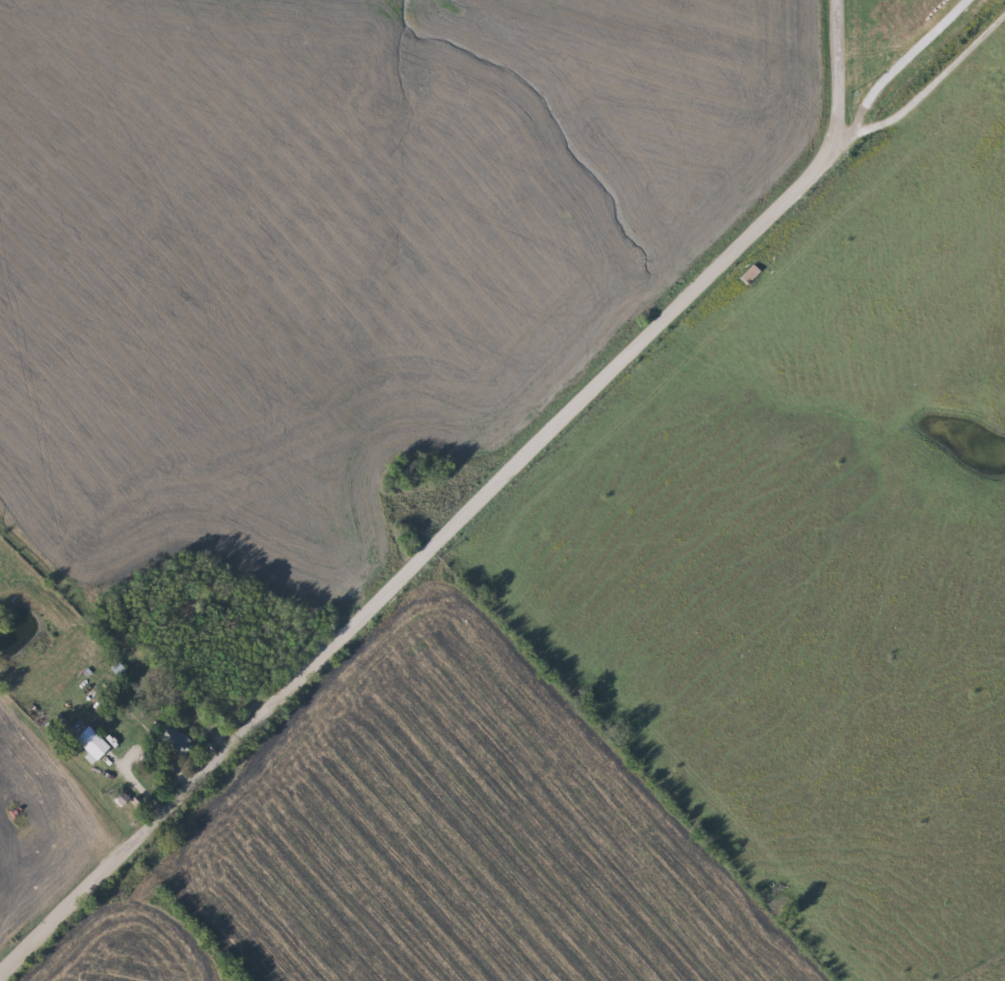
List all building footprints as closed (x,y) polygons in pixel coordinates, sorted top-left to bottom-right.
[(756,271),(742,283),(736,276),(749,264),(756,271)] [(195,746),(181,760),(160,739),(174,725),(195,746)] [(77,740),(91,726),(112,747),(97,762),(77,740)]
